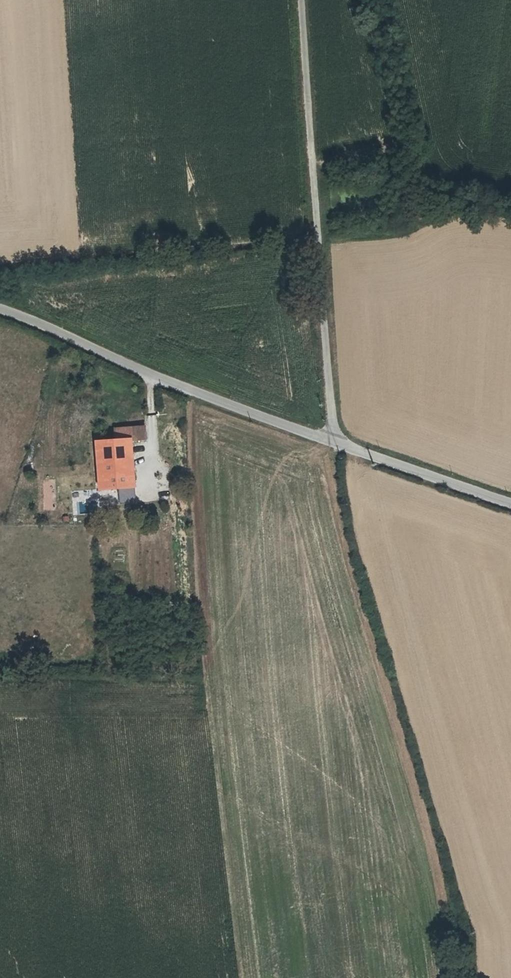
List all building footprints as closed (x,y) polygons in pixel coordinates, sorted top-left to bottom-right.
[(93,494),(94,511),(138,510),(135,448),(149,447),(148,427),(135,428),(136,434),(120,435),(120,449),(119,449),(102,449),(102,451),(103,457),(104,492),(95,493),(93,494)]
